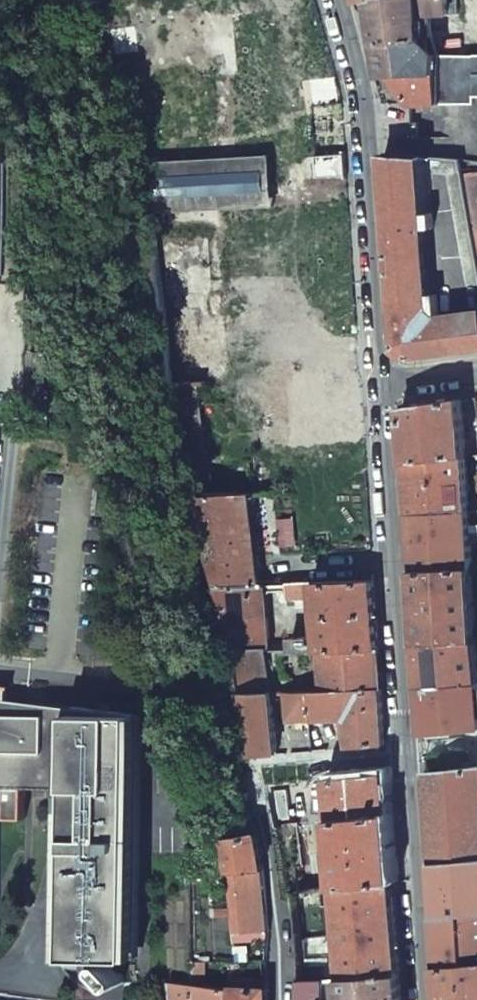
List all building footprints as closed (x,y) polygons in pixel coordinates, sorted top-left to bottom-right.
[(417,0),(369,0),(375,38),(382,77),(389,77),(407,75),(437,74),(436,55),(421,55),(419,16),(417,0)] [(457,13),(456,0),(417,0),(419,16),(429,15),(457,13)] [(436,55),(429,15),(419,16),(421,55),(436,55)] [(475,103),(475,54),(436,55),(437,74),(437,104),(475,103)] [(400,101),(403,104),(409,104),(437,104),(437,74),(407,75),(389,77),(398,90),(404,98),(400,101)] [(269,153),(142,162),(146,216),(273,208),(269,153)] [(316,156),(318,178),(346,175),(345,153),(316,156)] [(423,228),(437,227),(436,212),(421,213),(418,155),(385,153),(393,263),(398,343),(414,356),(476,347),(476,314),(442,319),(441,293),(427,294),(423,228)] [(464,174),(476,244),(476,171),(464,174)] [(404,422),(407,463),(466,455),(462,399),(403,408),(404,422)] [(409,502),(411,516),(469,511),(466,455),(407,463),(409,502)] [(234,496),(189,498),(214,587),(260,585),(250,495),(234,496)] [(413,554),(414,571),(472,567),(469,511),(411,516),(413,554)] [(416,609),(418,643),(476,639),(472,567),(414,571),(416,609)] [(318,598),(321,650),(380,649),(377,615),(375,581),(286,584),(287,597),(287,600),(296,599),(310,599),(318,598)] [(214,587),(234,649),(264,650),(266,650),(263,593),(282,593),(282,597),(287,597),(286,584),(260,585),(214,587)] [(296,599),(296,607),(310,607),(310,599),(296,599)] [(286,640),(286,651),(302,651),(312,650),(311,636),(291,637),(291,640),(286,640)] [(421,688),(476,682),(476,653),(476,639),(418,643),(419,666),(421,688)] [(269,694),(264,650),(234,649),(237,694),(269,694)] [(321,650),(323,692),(382,690),(382,683),(380,649),(321,650)] [(286,651),(277,651),(278,678),(288,678),(288,683),(293,683),(293,678),(303,678),(302,651),(286,651)] [(421,688),(422,701),(423,732),(463,729),(476,728),(476,682),(421,688)] [(323,692),(287,693),(291,754),(312,752),(310,719),(341,719),(342,729),(349,729),(350,748),(385,745),(384,730),(382,690),(323,692)] [(237,694),(243,758),(255,757),(273,755),(276,755),(271,693),(269,694),(237,694)] [(72,787),(71,956),(72,956),(103,956),(109,956),(135,956),(137,714),(7,699),(0,699),(0,786),(72,787)] [(431,864),(476,860),(476,767),(467,768),(425,772),(426,786),(431,864)] [(321,815),(322,821),(331,820),(389,814),(389,806),(386,772),(328,778),(331,814),(321,815)] [(264,787),(272,827),(302,824),(298,782),(264,787)] [(334,855),(336,886),(393,881),(391,848),(389,814),(331,820),(333,843),(328,844),(329,848),(333,848),(334,855)] [(293,866),(296,893),(330,887),(336,886),(334,855),(311,860),(312,833),(297,834),(299,859),(297,859),(298,866),(293,866)] [(225,840),(232,873),(241,872),(264,870),(257,834),(225,840)] [(218,841),(223,874),(232,873),(225,840),(218,841)] [(476,912),(476,860),(431,864),(434,904),(434,916),(476,912)] [(241,872),(244,932),(269,930),(264,870),(241,872)] [(336,895),(343,979),(400,973),(400,966),(395,906),(393,881),(336,886),(330,887),(331,896),(336,895)] [(434,916),(437,955),(438,968),(476,965),(476,912),(434,916)] [(103,956),(103,966),(103,968),(104,970),(117,983),(119,985),(123,984),(125,983),(126,980),(126,976),(126,975),(112,961),(109,960),(109,956),(103,956)] [(438,968),(439,999),(476,999),(476,965),(438,968)] [(400,973),(343,979),(339,979),(341,999),(403,999),(400,973)] [(268,988),(257,988),(257,981),(253,979),(242,979),(241,981),(241,988),(230,988),(231,999),(268,999),(268,988)] [(296,999),(323,999),(324,980),(297,982),(296,999)] [(171,999),(231,999),(230,988),(171,981),(171,999)]
